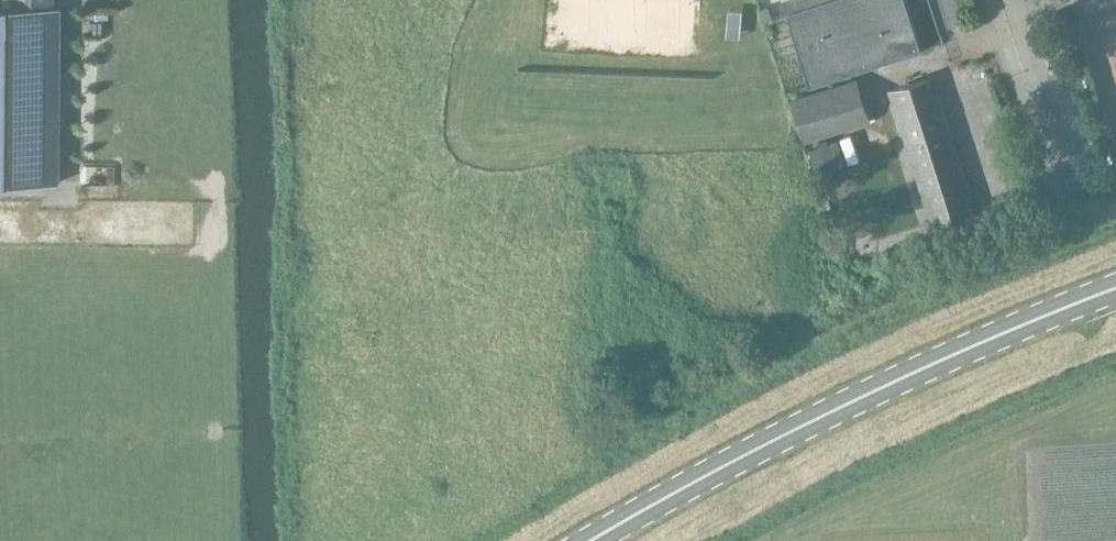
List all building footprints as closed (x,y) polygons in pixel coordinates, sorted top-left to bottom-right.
[(57,183),(58,6),(52,6),(52,0),(0,0),(0,183),(57,183)] [(810,85),(921,49),(906,0),(783,0),(810,85)] [(970,212),(965,195),(969,194),(937,93),(933,94),(928,77),(890,89),(932,223),(970,212)] [(803,140),(869,119),(857,80),(791,101),(803,140)]
